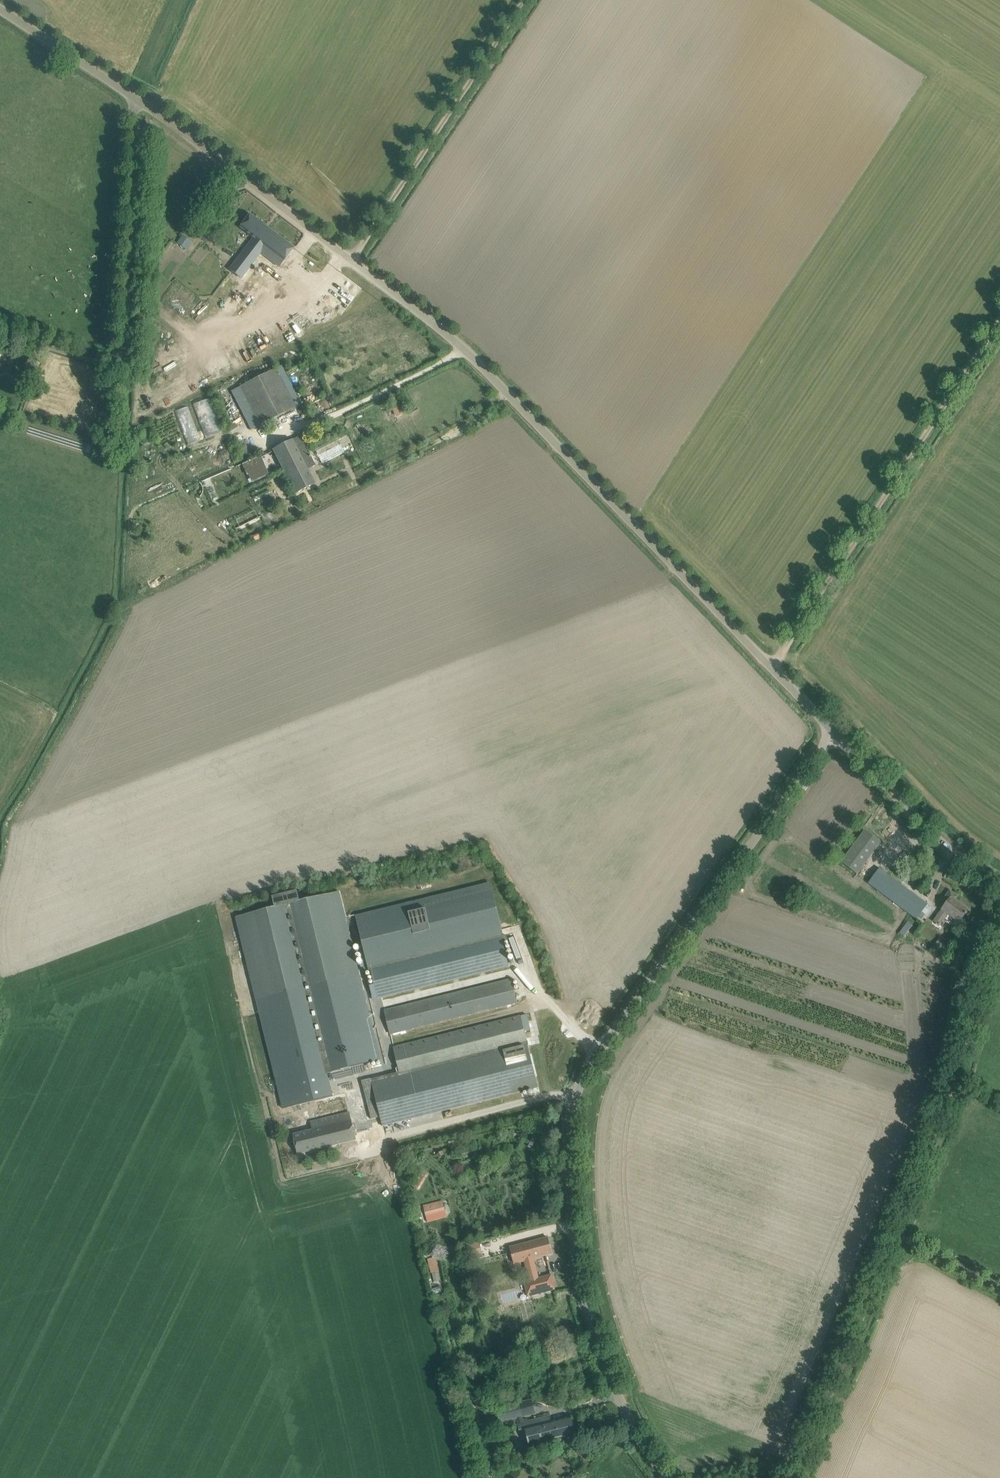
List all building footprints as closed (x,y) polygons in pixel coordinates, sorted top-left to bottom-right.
[(250,214),(240,228),(254,239),(264,225),(250,214)] [(254,239),(231,269),(241,278),(261,252),(280,266),(293,247),(264,225),(254,239)] [(188,248),(192,239),(182,235),(178,244),(188,248)] [(258,279),(267,286),(276,273),(267,267),(258,279)] [(241,386),(260,425),(297,407),(277,368),(241,386)] [(219,425),(210,398),(193,404),(202,431),(219,425)] [(273,449),(295,494),(316,484),(308,469),(315,465),(308,451),(300,436),(273,449)] [(261,456),(250,461),(258,480),(269,475),(261,456)] [(843,863),(860,875),(883,841),(866,829),(843,863)] [(877,888),(918,919),(929,904),(889,873),(877,888)] [(509,965),(489,883),(406,903),(358,915),(370,966),(375,985),(370,986),(373,999),(509,965)] [(943,900),(947,903),(933,921),(940,926),(949,914),(960,922),(967,913),(966,913),(969,910),(956,900),(958,896),(950,890),(943,900)] [(360,975),(340,892),(300,901),(298,891),(273,897),(275,907),(236,917),(256,1000),(347,978),(360,975)] [(943,941),(937,949),(944,954),(950,946),(943,941)] [(347,978),(256,1000),(273,1066),(282,1102),(283,1109),(307,1103),(318,1100),(332,1097),(326,1074),(381,1060),(360,975),(347,978)] [(385,1010),(391,1034),(518,1003),(513,979),(385,1010)] [(401,1075),(372,1083),(383,1126),(431,1114),(479,1102),(539,1087),(525,1031),(530,1029),(527,1015),(521,1016),(394,1048),(401,1075)] [(312,1121),(314,1129),(293,1134),(298,1154),(357,1140),(350,1112),(340,1115),(312,1121)] [(424,1205),(427,1216),(445,1210),(442,1200),(424,1205)] [(511,1247),(516,1263),(552,1254),(548,1237),(511,1247)] [(479,1241),(467,1244),(471,1259),(483,1256),(479,1241)] [(428,1259),(432,1273),(440,1271),(435,1257),(428,1259)] [(552,1274),(525,1282),(528,1296),(556,1289),(552,1274)] [(520,1402),(496,1408),(499,1423),(517,1419),(518,1424),(525,1422),(524,1417),(520,1402)] [(518,1424),(520,1430),(525,1428),(530,1446),(576,1435),(571,1417),(551,1422),(550,1416),(525,1422),(518,1424)] [(715,1458),(726,1454),(723,1448),(712,1452),(715,1458)]
